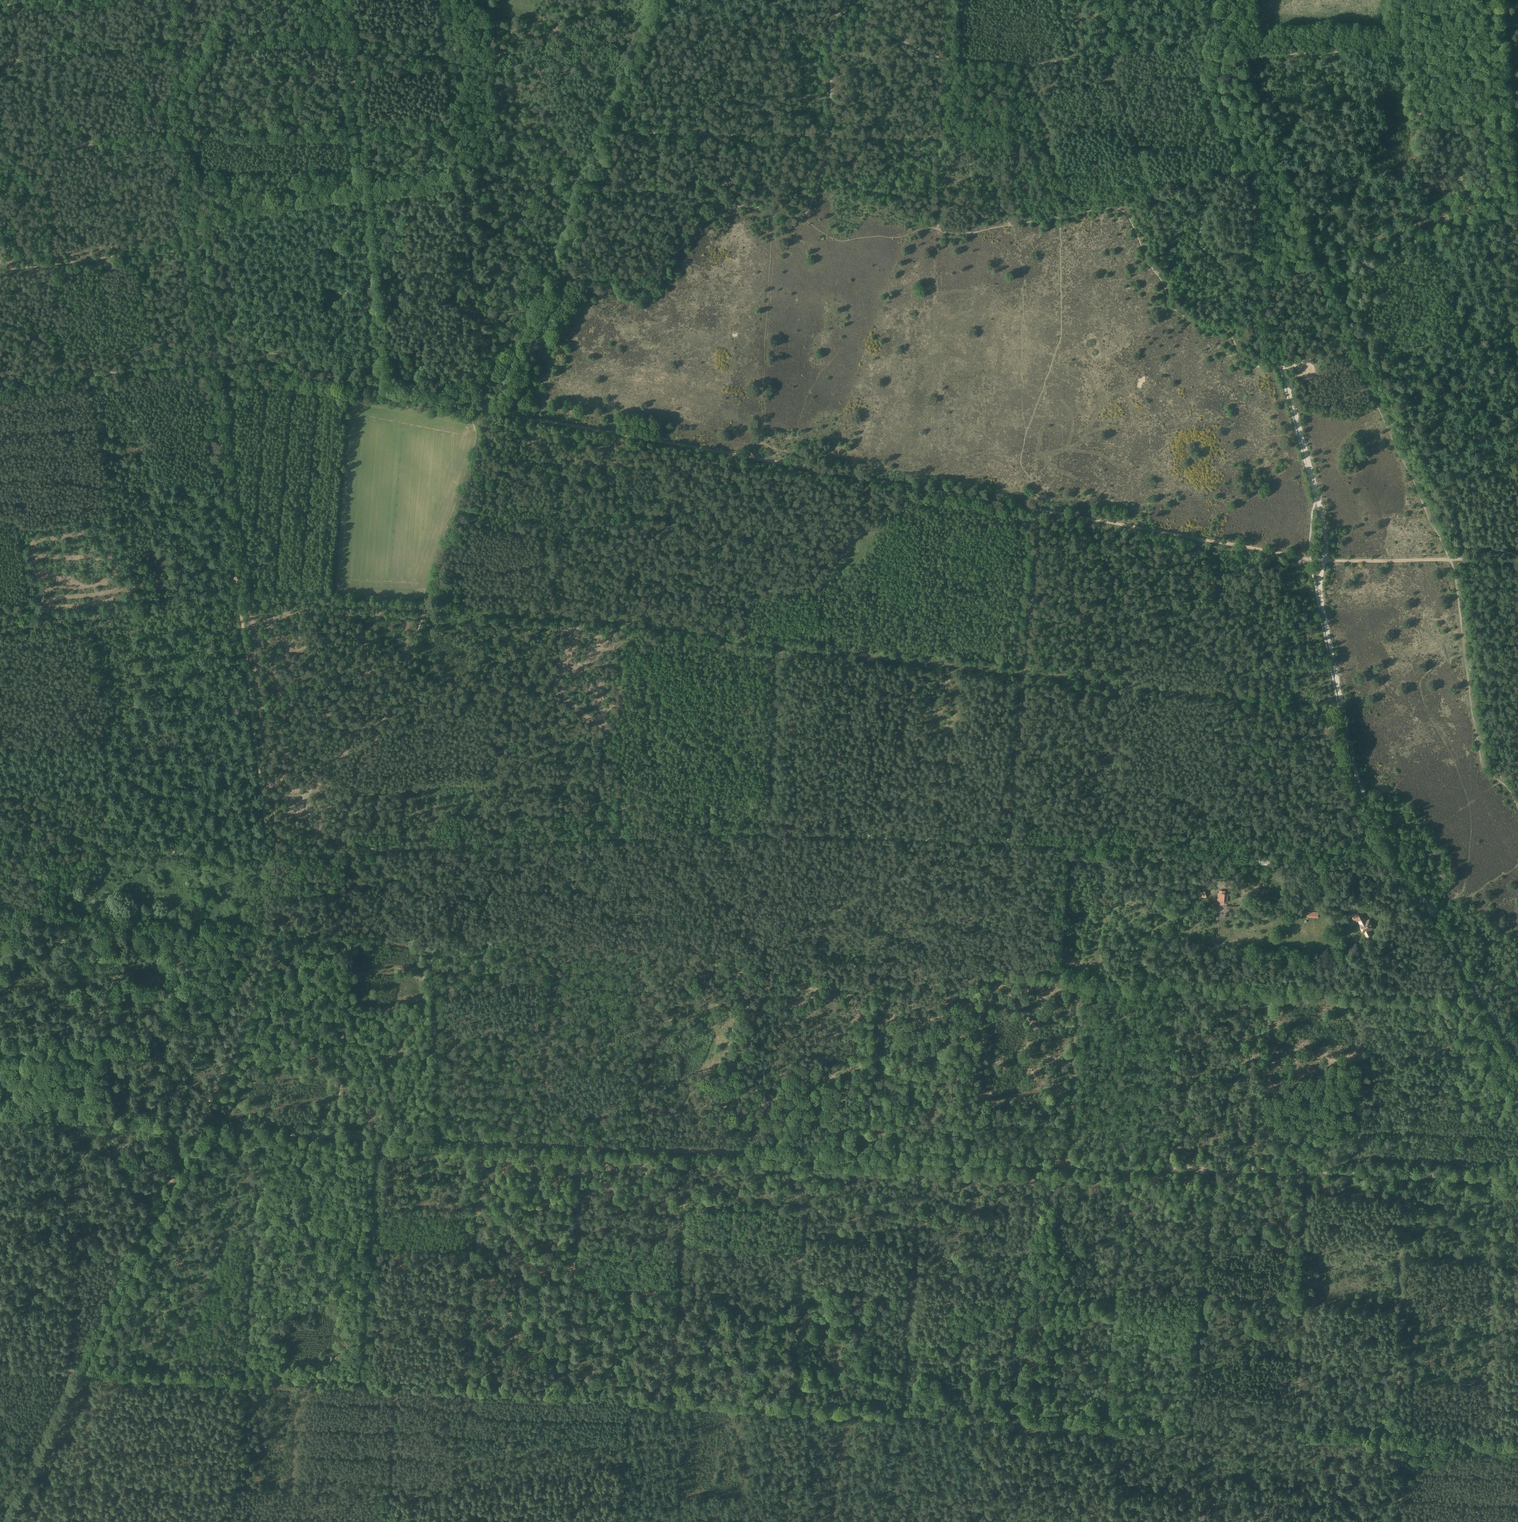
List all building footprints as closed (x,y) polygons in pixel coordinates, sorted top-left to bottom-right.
[(1354,911),(1359,921),(1367,938),(1371,936),(1368,931),(1372,929),(1369,923),(1371,923),(1369,920),(1366,921),(1361,911),(1359,908),(1354,911)]
